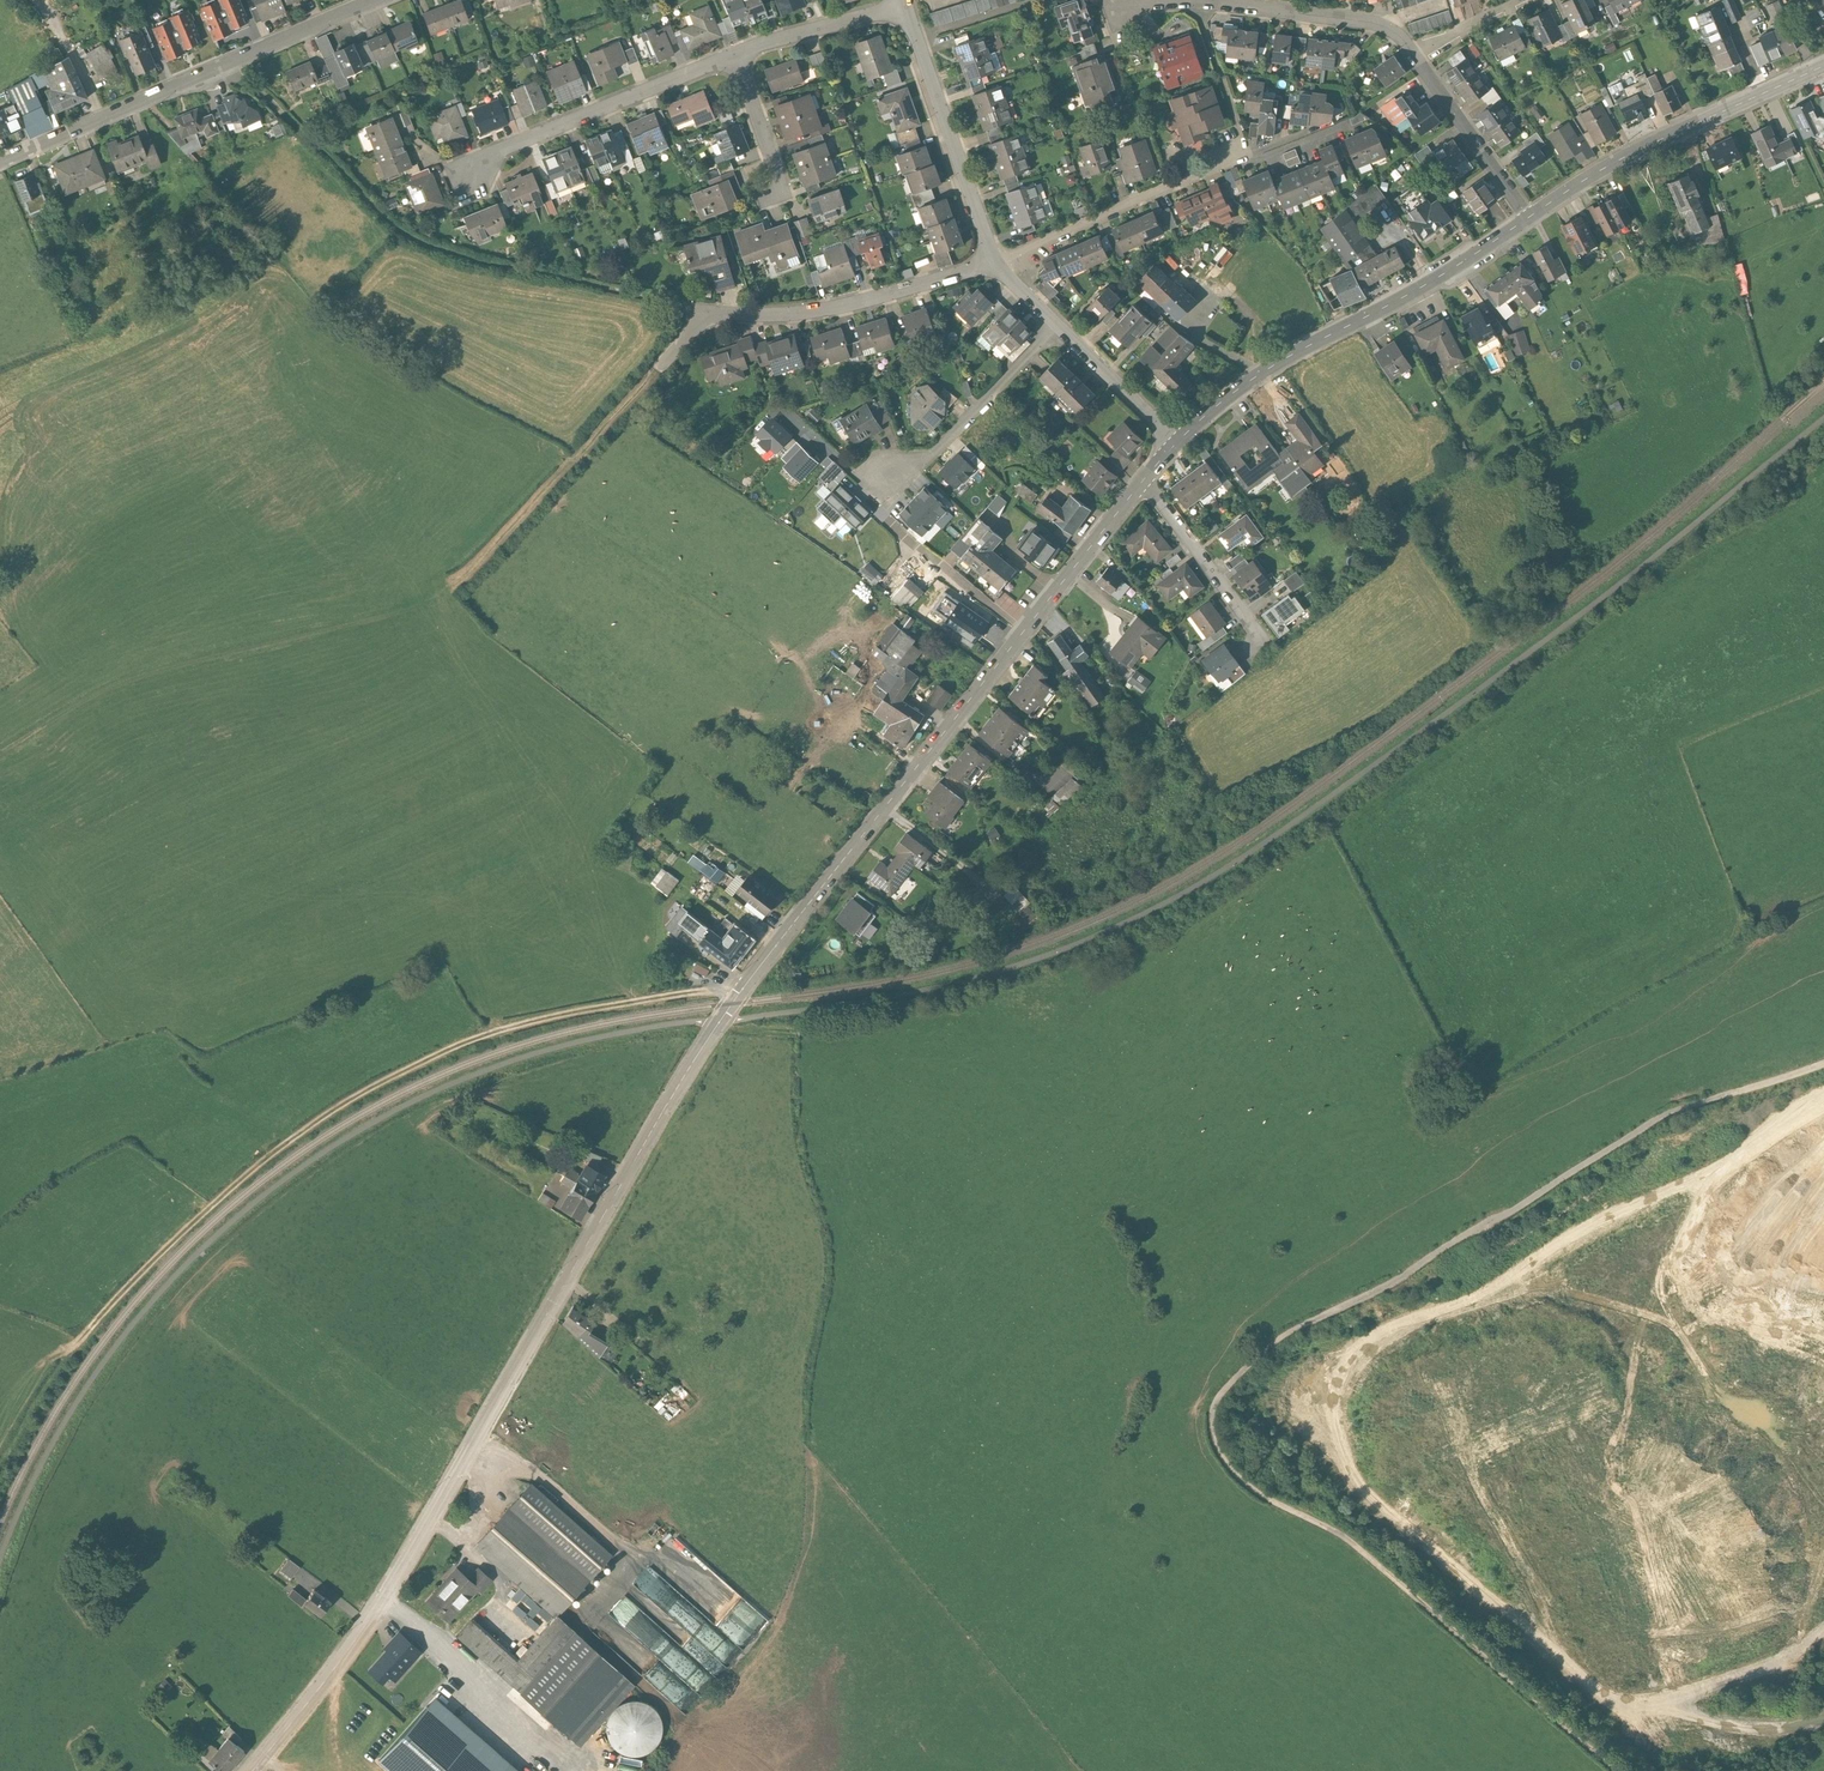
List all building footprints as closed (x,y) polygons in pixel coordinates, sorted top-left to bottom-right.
[(198,9),(213,43),(234,34),(232,31),(250,23),(240,0),(215,0),(215,1),(198,9)] [(280,0),(250,0),(260,24),(285,12),(283,7),(280,0)] [(442,6),(451,31),(471,24),(462,0),(458,0),(442,6)] [(498,11),(533,0),(495,0),(498,11)] [(752,22),(742,0),(721,0),(734,30),(752,22)] [(752,22),(770,14),(763,0),(742,0),(752,22)] [(805,0),(776,0),(782,16),(808,7),(805,0)] [(1015,0),(976,0),(930,14),(934,27),(1016,2),(1015,0)] [(1085,0),(1074,0),(1052,8),(1061,32),(1068,30),(1075,50),(1099,41),(1085,0)] [(1398,11),(1430,0),(1394,0),(1398,11)] [(1472,0),(1456,0),(1459,9),(1473,3),(1472,0)] [(1587,0),(1571,0),(1563,4),(1578,35),(1599,25),(1587,0)] [(1618,14),(1648,0),(1612,0),(1618,14)] [(431,38),(451,31),(442,6),(422,13),(431,38)] [(723,37),(710,6),(688,15),(693,25),(681,30),(689,51),(723,37)] [(1697,17),(1709,44),(1731,34),(1721,7),(1697,17)] [(168,22),(151,29),(165,63),(186,55),(184,50),(201,43),(188,10),(166,18),(168,22)] [(1565,38),(1552,10),(1529,21),(1542,49),(1565,38)] [(1450,11),(1408,26),(1412,38),(1454,23),(1450,11)] [(409,22),(387,32),(396,53),(405,49),(406,52),(420,46),(409,22)] [(1793,24),(1777,31),(1788,56),(1804,50),(1793,24)] [(1527,49),(1517,25),(1489,38),(1500,62),(1527,49)] [(679,44),(671,26),(658,31),(656,28),(646,32),(659,63),(676,56),(672,47),(679,44)] [(1225,58),(1240,60),(1243,31),(1224,28),(1222,43),(1227,44),(1225,58)] [(1260,33),(1243,31),(1240,60),(1256,62),(1260,33)] [(1788,56),(1777,31),(1761,37),(1772,63),(1788,56)] [(141,32),(117,42),(132,77),(156,67),(141,32)] [(387,32),(366,41),(376,62),(396,53),(387,32)] [(1709,44),(1715,57),(1737,47),(1731,34),(1709,44)] [(99,36),(80,46),(99,81),(118,71),(99,36)] [(884,74),(892,71),(880,36),(857,44),(869,79),(884,74)] [(1293,38),(1276,36),(1273,64),(1289,66),(1291,52),(1293,38)] [(954,48),(961,66),(991,55),(985,38),(954,48)] [(1207,78),(1192,38),(1154,51),(1168,92),(1207,78)] [(1308,39),(1293,38),(1291,52),(1306,54),(1308,39)] [(1320,71),(1323,41),(1308,39),(1306,54),(1304,69),(1320,71)] [(1323,41),(1320,71),(1335,73),(1336,58),(1339,43),(1323,41)] [(620,42),(586,56),(598,88),(620,79),(616,68),(628,63),(629,67),(639,63),(634,50),(625,54),(620,42)] [(1353,45),(1339,43),(1336,58),(1350,60),(1353,45)] [(353,44),(333,53),(334,55),(344,79),(364,70),(353,44)] [(1743,63),(1737,47),(1715,57),(1723,73),(1743,63)] [(344,79),(334,55),(311,65),(319,82),(320,85),(332,80),(337,90),(347,86),(344,79)] [(997,73),(991,55),(961,66),(967,84),(997,73)] [(49,89),(43,92),(54,115),(88,99),(68,56),(40,70),(49,89)] [(1407,75),(1395,56),(1375,70),(1388,88),(1407,75)] [(1097,59),(1072,68),(1089,116),(1114,107),(1109,94),(1116,91),(1106,64),(1100,66),(1097,59)] [(1447,75),(1458,91),(1480,76),(1469,59),(1447,75)] [(799,60),(766,71),(774,96),(808,85),(799,60)] [(309,61),(284,71),(293,93),(319,82),(311,65),(309,61)] [(588,94),(575,61),(546,72),(560,106),(588,94)] [(892,71),(884,74),(889,87),(902,83),(897,69),(892,71)] [(29,76),(5,90),(20,129),(46,118),(29,76)] [(1492,92),(1480,76),(1458,91),(1470,107),(1492,92)] [(539,80),(512,91),(523,119),(550,108),(539,80)] [(1263,99),(1265,82),(1249,80),(1244,117),(1260,119),(1263,99)] [(983,84),(974,87),(976,93),(985,90),(983,84)] [(1228,127),(1214,86),(1169,101),(1173,113),(1167,115),(1172,131),(1178,129),(1183,143),(1228,127)] [(1673,86),(1655,95),(1668,119),(1686,110),(1673,86)] [(910,87),(877,98),(884,117),(892,115),(899,135),(923,126),(910,87)] [(972,98),(978,116),(1009,105),(1003,87),(972,98)] [(20,129),(5,90),(0,92),(0,138),(20,129)] [(1428,105),(1422,109),(1408,90),(1381,108),(1399,133),(1412,124),(1422,139),(1442,125),(1428,105)] [(706,91),(667,107),(677,129),(695,121),(699,130),(719,121),(706,91)] [(224,104),(215,106),(222,125),(239,125),(241,129),(261,121),(257,110),(247,106),(245,99),(235,94),(222,98),(224,104)] [(776,107),(781,123),(818,110),(813,94),(776,107)] [(1311,127),(1314,95),(1300,94),(1298,108),(1292,107),(1290,126),(1311,127)] [(1649,117),(1639,94),(1619,103),(1629,126),(1649,117)] [(1328,108),(1329,96),(1314,95),(1311,127),(1333,129),(1335,109),(1328,108)] [(509,125),(498,99),(469,111),(480,137),(509,125)] [(1279,101),(1263,99),(1260,119),(1258,136),(1275,138),(1279,101)] [(1823,131),(1810,102),(1790,112),(1804,141),(1823,131)] [(1480,118),(1492,134),(1512,119),(1500,103),(1480,118)] [(1621,135),(1603,104),(1580,117),(1597,148),(1621,135)] [(1015,123),(1009,105),(978,116),(985,133),(1015,123)] [(468,139),(456,107),(426,118),(435,141),(441,138),(445,148),(468,139)] [(197,109),(173,118),(181,139),(203,131),(206,139),(219,133),(212,114),(200,118),(197,109)] [(818,110),(781,123),(787,142),(811,134),(813,139),(833,133),(830,123),(823,125),(818,110)] [(657,113),(627,126),(639,157),(670,145),(657,113)] [(364,129),(375,154),(402,143),(392,118),(364,129)] [(1524,135),(1512,119),(1492,134),(1504,150),(1524,135)] [(1580,139),(1572,124),(1548,136),(1564,165),(1576,159),(1580,167),(1596,158),(1584,136),(1580,139)] [(742,125),(716,135),(726,162),(752,152),(742,125)] [(1749,136),(1759,155),(1778,146),(1769,126),(1749,136)] [(1377,127),(1361,134),(1375,165),(1391,158),(1377,127)] [(614,129),(598,136),(612,171),(628,164),(614,129)] [(135,132),(104,145),(115,174),(145,162),(149,170),(161,165),(150,139),(140,143),(135,132)] [(1359,172),(1375,165),(1361,134),(1346,141),(1359,172)] [(612,171),(598,136),(585,141),(599,176),(612,171)] [(988,147),(994,165),(1025,154),(1019,136),(988,147)] [(1159,176),(1147,140),(1118,150),(1121,160),(1115,161),(1124,187),(1159,176)] [(1467,160),(1454,140),(1436,152),(1449,172),(1467,160)] [(1741,161),(1731,140),(1707,152),(1717,172),(1741,161)] [(1790,140),(1778,146),(1759,155),(1767,171),(1798,156),(1790,140)] [(1113,171),(1104,141),(1079,149),(1084,166),(1079,168),(1083,181),(1113,171)] [(1523,156),(1513,163),(1524,179),(1550,161),(1537,141),(1521,152),(1523,156)] [(412,169),(402,143),(375,154),(385,180),(412,169)] [(795,154),(800,171),(834,160),(828,143),(795,154)] [(930,146),(898,156),(905,178),(909,176),(937,168),(930,146)] [(1346,176),(1333,146),(1321,151),(1325,161),(1333,181),(1346,176)] [(572,147),(557,153),(571,190),(586,184),(572,147)] [(93,149),(51,165),(63,196),(105,180),(93,149)] [(555,196),(571,190),(557,153),(541,159),(555,196)] [(1031,172),(1025,154),(994,165),(1000,182),(1031,172)] [(839,177),(834,160),(800,171),(806,188),(839,177)] [(1325,161),(1312,166),(1324,197),(1337,192),(1333,181),(1325,161)] [(1311,202),(1324,197),(1312,166),(1299,171),(1311,202)] [(937,168),(909,176),(916,197),(947,187),(940,167),(937,168)] [(1298,207),(1311,202),(1299,171),(1286,176),(1298,207)] [(1269,172),(1256,177),(1269,209),(1282,204),(1273,182),(1269,172)] [(433,173),(404,184),(418,218),(447,207),(433,173)] [(534,173),(506,184),(513,204),(522,199),(528,215),(547,207),(534,173)] [(38,197),(30,175),(14,182),(22,203),(38,197)] [(1298,207),(1286,176),(1273,182),(1282,204),(1286,213),(1298,207)] [(1712,227),(1689,176),(1667,185),(1689,237),(1712,227)] [(1256,214),(1269,209),(1256,177),(1243,182),(1247,192),(1256,214)] [(1247,192),(1243,182),(1242,179),(1235,182),(1240,195),(1247,192)] [(1500,204),(1485,180),(1465,193),(1480,217),(1500,204)] [(743,208),(733,181),(692,196),(703,223),(743,208)] [(1227,205),(1217,184),(1211,187),(1213,192),(1209,193),(1208,191),(1197,196),(1198,198),(1202,207),(1206,205),(1211,217),(1212,218),(1221,222),(1234,216),(1230,207),(1227,205)] [(1005,196),(1011,214),(1042,203),(1036,185),(1005,196)] [(1353,222),(1386,198),(1376,185),(1343,209),(1345,210),(1353,222)] [(842,189),(809,202),(817,221),(849,208),(842,189)] [(1617,197),(1604,203),(1619,232),(1631,226),(1617,197)] [(1202,207),(1198,198),(1190,202),(1189,199),(1176,205),(1181,217),(1186,215),(1190,223),(1201,218),(1202,220),(1211,217),(1206,205),(1202,207)] [(950,200),(923,209),(929,227),(956,218),(950,200)] [(1455,223),(1440,202),(1432,207),(1428,202),(1406,217),(1424,244),(1455,223)] [(1048,221),(1042,203),(1011,214),(1018,231),(1048,221)] [(1606,238),(1619,232),(1604,203),(1591,209),(1606,238)] [(498,205),(463,219),(468,234),(478,246),(492,241),(490,237),(508,230),(498,205)] [(1353,222),(1345,210),(1321,228),(1342,257),(1352,270),(1377,256),(1364,238),(1353,222)] [(1155,213),(1133,222),(1144,246),(1165,236),(1155,213)] [(967,248),(956,218),(929,227),(939,258),(967,248)] [(803,219),(796,221),(800,236),(807,234),(803,219)] [(1595,249),(1580,220),(1559,230),(1573,260),(1595,249)] [(1122,255),(1144,246),(1133,222),(1112,231),(1122,255)] [(748,269),(772,260),(768,233),(765,225),(736,234),(748,269)] [(790,225),(768,233),(772,260),(774,267),(778,265),(780,270),(786,271),(791,269),(791,263),(801,259),(790,225)] [(859,240),(865,258),(870,273),(888,267),(883,250),(887,249),(881,232),(859,240)] [(739,291),(725,237),(686,247),(692,272),(698,271),(702,285),(714,282),(718,296),(739,291)] [(1099,238),(1075,248),(1085,271),(1109,260),(1099,238)] [(844,245),(851,263),(865,258),(859,240),(844,245)] [(851,263),(844,245),(813,256),(825,288),(856,278),(851,263)] [(1395,247),(1381,255),(1390,271),(1404,264),(1402,259),(1395,247)] [(1067,278),(1085,271),(1075,248),(1057,256),(1059,259),(1066,276),(1067,278)] [(1552,262),(1545,249),(1531,257),(1547,286),(1567,275),(1558,259),(1552,262)] [(1390,271),(1381,255),(1377,256),(1352,270),(1360,287),(1374,280),(1390,271)] [(1066,276),(1059,259),(1045,265),(1038,277),(1046,285),(1066,276)] [(1181,288),(1155,264),(1137,280),(1178,318),(1196,299),(1183,286),(1181,288)] [(1520,266),(1501,280),(1514,297),(1525,313),(1544,300),(1532,284),(1520,266)] [(1360,287),(1352,270),(1319,285),(1334,310),(1365,296),(1360,287)] [(1495,311),(1514,297),(1501,280),(1482,293),(1495,311)] [(1122,302),(1108,288),(1086,311),(1100,325),(1122,302)] [(995,306),(979,290),(973,296),(969,292),(952,310),(973,329),(995,306)] [(1154,326),(1133,307),(1109,333),(1130,352),(1154,326)] [(939,341),(928,309),(900,318),(911,351),(939,341)] [(979,338),(992,350),(1021,322),(1009,309),(979,338)] [(1491,334),(1477,309),(1457,320),(1471,345),(1491,334)] [(896,350),(885,319),(854,329),(859,342),(862,352),(874,348),(877,357),(896,350)] [(1464,364),(1443,321),(1411,337),(1422,359),(1433,354),(1443,374),(1464,364)] [(1033,335),(1021,322),(992,350),(1004,363),(1033,335)] [(1167,350),(1162,356),(1174,367),(1178,363),(1179,363),(1194,345),(1181,336),(1171,327),(1158,342),(1167,350)] [(846,347),(839,329),(808,339),(809,341),(814,356),(816,363),(828,359),(831,367),(850,360),(846,347)] [(1532,352),(1526,331),(1512,334),(1518,355),(1532,352)] [(793,337),(764,347),(770,365),(774,378),(803,368),(800,360),(795,345),(793,337)] [(752,346),(750,338),(738,341),(739,344),(746,364),(757,360),(752,346)] [(814,356),(809,341),(795,345),(800,360),(814,356)] [(862,352),(859,342),(846,347),(850,360),(864,356),(862,352)] [(757,360),(760,368),(770,365),(764,347),(763,343),(752,346),(757,360)] [(1410,370),(1393,343),(1372,357),(1389,384),(1410,370)] [(746,364),(739,344),(698,358),(707,385),(716,382),(719,390),(746,381),(743,373),(748,371),(746,364)] [(1150,369),(1162,356),(1153,347),(1141,360),(1150,369)] [(1174,367),(1162,356),(1150,369),(1162,380),(1163,381),(1176,368),(1174,367)] [(1038,382),(1059,402),(1079,380),(1059,361),(1038,382)] [(1191,383),(1176,368),(1163,381),(1170,388),(1179,396),(1191,383)] [(1099,399),(1079,380),(1059,402),(1079,421),(1099,399)] [(1163,381),(1162,380),(1156,386),(1164,394),(1170,388),(1163,381)] [(918,389),(913,395),(913,405),(908,405),(908,419),(913,419),(913,423),(919,429),(932,429),(943,418),(944,407),(944,406),(937,399),(939,397),(928,386),(918,389)] [(944,406),(944,407),(947,410),(958,399),(946,390),(939,397),(937,399),(944,406)] [(868,408),(879,426),(891,418),(884,398),(868,408)] [(868,408),(866,407),(844,420),(841,416),(831,422),(839,434),(848,429),(856,441),(880,427),(879,426),(868,408)] [(822,419),(813,410),(805,417),(814,427),(822,419)] [(1300,415),(1285,426),(1297,442),(1288,450),(1310,480),(1326,468),(1316,455),(1325,448),(1300,415)] [(778,425),(772,420),(758,435),(763,440),(760,443),(768,450),(771,447),(776,452),(783,445),(791,437),(778,425)] [(778,425),(791,437),(793,435),(781,423),(778,425)] [(1144,444),(1123,423),(1106,440),(1127,461),(1144,444)] [(1249,493),(1274,475),(1293,500),(1314,485),(1310,480),(1288,450),(1280,455),(1258,425),(1219,453),(1249,493)] [(788,463),(803,448),(797,443),(789,450),(782,458),(788,463)] [(782,458),(789,450),(783,445),(776,452),(782,458)] [(982,461),(966,447),(961,452),(977,467),(982,461)] [(818,463),(803,448),(788,463),(785,467),(800,482),(818,463)] [(968,475),(974,468),(959,454),(941,473),(956,487),(962,481),(963,483),(969,476),(968,475)] [(834,493),(841,485),(838,483),(847,474),(834,462),(818,478),(834,493)] [(1115,475),(1097,462),(1081,484),(1099,498),(1115,475)] [(1206,464),(1194,473),(1211,495),(1223,486),(1206,464)] [(1194,473),(1182,482),(1199,504),(1211,495),(1194,473)] [(1017,489),(1031,498),(1036,491),(1022,482),(1017,489)] [(1188,513),(1199,504),(1182,482),(1170,491),(1188,513)] [(869,512),(841,485),(834,493),(819,509),(823,513),(833,522),(842,513),(856,526),(869,512)] [(913,502),(935,522),(947,509),(925,488),(913,502)] [(1007,502),(998,495),(988,507),(999,517),(1007,502)] [(1091,510),(1074,498),(1065,509),(1050,499),(1042,510),(1075,533),(1091,510)] [(935,522),(913,502),(900,515),(922,535),(935,522)] [(825,531),(833,522),(823,513),(815,522),(825,531)] [(1247,517),(1217,538),(1228,553),(1245,541),(1252,551),(1265,542),(1247,517)] [(978,519),(969,530),(993,549),(1002,539),(978,519)] [(1174,554),(1149,522),(1119,545),(1131,560),(1144,550),(1158,567),(1174,554)] [(1016,571),(993,549),(969,530),(952,549),(962,558),(1001,590),(1016,571)] [(1060,552),(1036,534),(1024,550),(1047,569),(1060,552)] [(1234,572),(1250,565),(1245,553),(1228,560),(1234,572)] [(878,584),(886,575),(870,561),(863,570),(878,584)] [(1275,590),(1254,563),(1233,578),(1251,601),(1260,595),(1263,599),(1275,590)] [(1205,589),(1187,565),(1157,587),(1169,604),(1184,593),(1190,601),(1205,589)] [(920,585),(902,570),(885,590),(902,605),(920,585)] [(1132,588),(1107,570),(1095,586),(1120,604),(1132,588)] [(1287,579),(1295,590),(1307,582),(1299,571),(1287,579)] [(1288,580),(1275,586),(1281,599),(1294,593),(1288,580)] [(1291,597),(1261,619),(1279,643),(1296,630),(1293,626),(1305,616),(1291,597)] [(1207,642),(1227,627),(1209,603),(1189,618),(1207,642)] [(991,625),(959,604),(943,627),(976,648),(991,625)] [(1168,642),(1137,618),(1107,657),(1130,674),(1144,656),(1153,663),(1168,642)] [(916,644),(891,626),(873,649),(899,668),(916,644)] [(1068,676),(1082,666),(1090,661),(1081,649),(1073,655),(1063,639),(1049,648),(1068,676)] [(1240,667),(1224,646),(1203,661),(1212,673),(1215,671),(1222,681),(1240,667)] [(855,678),(862,667),(855,662),(848,672),(855,678)] [(1106,702),(1082,666),(1068,676),(1092,712),(1106,702)] [(882,741),(901,754),(926,719),(903,704),(920,680),(905,670),(898,681),(885,672),(869,693),(884,703),(873,718),(890,730),(882,741)] [(1050,682),(1033,670),(1009,702),(1036,722),(1056,696),(1045,688),(1050,682)] [(1129,682),(1144,693),(1153,681),(1138,670),(1129,682)] [(939,686),(926,703),(940,714),(953,697),(939,686)] [(1000,710),(989,724),(1021,749),(1032,735),(1000,710)] [(1009,764),(1021,749),(989,724),(977,739),(1009,764)] [(993,766),(968,748),(947,775),(971,794),(993,766)] [(1084,791),(1072,780),(1052,798),(1064,808),(1084,791)] [(967,806),(939,784),(926,802),(934,808),(925,818),(945,834),(967,806)] [(898,853),(893,861),(907,872),(913,863),(921,869),(931,854),(905,835),(894,850),(898,853)] [(714,871),(694,857),(689,864),(717,883),(724,873),(716,868),(714,871)]
